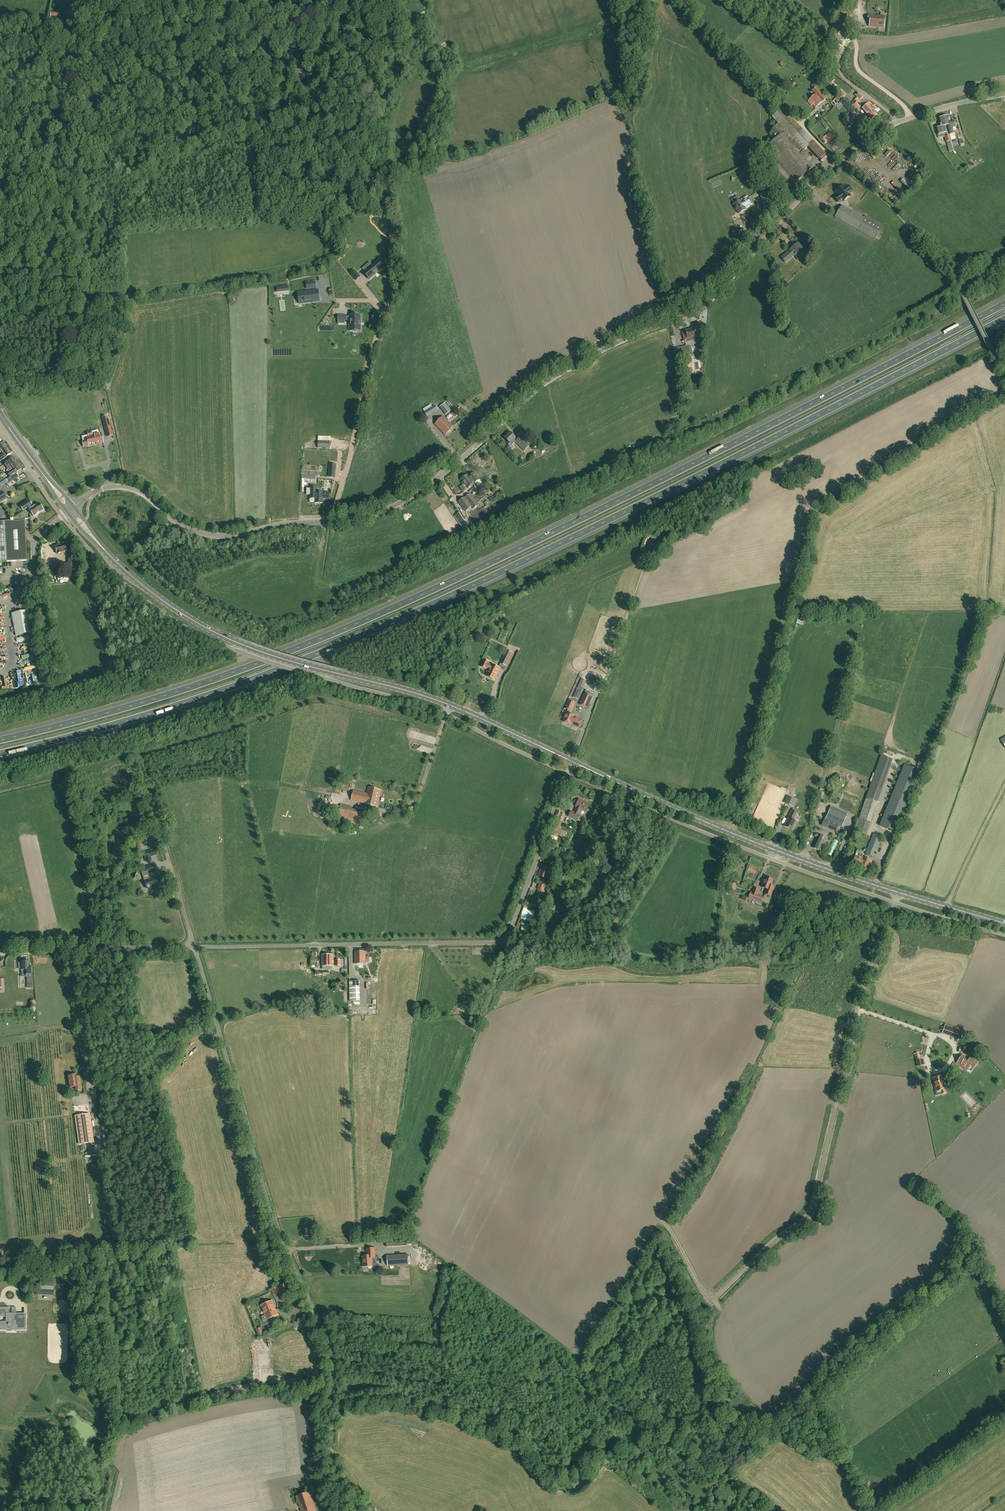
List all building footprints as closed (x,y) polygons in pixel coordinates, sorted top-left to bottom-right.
[(83,1),(84,11),(94,10),(94,8),(97,8),(96,0),(95,0),(83,1)] [(846,26),(848,27),(851,18),(842,15),(836,32),(840,33),(841,32),(842,31),(844,32),(846,26)] [(868,22),(869,22),(869,27),(883,29),(885,18),(868,15),(868,22)] [(841,90),(838,87),(836,85),(832,88),(835,91),(838,94),(838,93),(840,95),(843,98),(846,94),(841,90)] [(809,100),(816,108),(826,99),(817,88),(813,91),(816,94),(809,100)] [(858,93),(855,95),(857,98),(865,107),(866,108),(866,107),(872,114),(875,112),(876,111),(877,113),(880,110),(879,108),(878,109),(875,106),(873,107),(872,106),(873,106),(870,103),(869,103),(864,98),(858,93)] [(840,102),(843,106),(848,111),(852,107),(844,99),(840,102)] [(865,107),(863,109),(872,120),(877,115),(875,112),(872,114),(866,107),(866,108),(865,107)] [(776,139),(765,149),(779,164),(771,172),(788,190),(795,184),(794,183),(796,181),(797,182),(812,168),(810,166),(814,161),(804,150),(809,146),(821,159),(826,155),(782,108),(777,114),(773,117),(778,124),(774,128),(777,131),(773,135),(776,139)] [(843,122),(848,128),(853,124),(852,124),(853,123),(846,114),(843,117),(845,120),(843,122)] [(949,118),(948,116),(944,117),(946,122),(945,122),(946,125),(945,125),(950,144),(952,143),(950,137),(955,136),(954,134),(955,134),(954,131),(956,130),(954,121),(951,122),(950,118),(949,118)] [(938,119),(941,127),(936,129),(938,135),(941,134),(942,138),(944,137),(946,142),(947,145),(950,144),(945,125),(946,125),(945,122),(946,122),(944,117),(938,119)] [(829,131),(822,135),(825,140),(832,135),(829,131)] [(895,187),(893,188),(897,192),(900,189),(893,180),(891,182),(895,187)] [(848,194),(852,191),(848,186),(845,188),(843,186),(843,187),(842,186),(839,188),(839,189),(836,191),(838,195),(835,197),(839,202),(842,200),(843,201),(850,196),(848,194)] [(769,190),(760,192),(764,212),(773,210),(769,190)] [(740,201),(734,205),(735,207),(735,208),(736,210),(737,210),(739,214),(746,210),(745,208),(751,204),(747,198),(741,202),(740,201)] [(865,216),(864,218),(842,205),(835,217),(874,240),(883,226),(865,216)] [(781,258),(785,262),(795,254),(799,259),(807,253),(804,249),(804,250),(798,243),(791,249),(791,250),(781,258)] [(370,262),(362,268),(365,271),(364,272),(366,273),(368,276),(370,278),(375,274),(376,275),(376,274),(377,273),(378,273),(377,272),(382,268),(380,266),(380,265),(379,264),(379,265),(377,262),(372,265),(370,262)] [(316,290),(303,292),(303,294),(298,295),(299,301),(304,300),(304,302),(305,302),(317,301),(316,290)] [(349,321),(349,331),(361,331),(361,321),(361,315),(357,315),(357,316),(353,316),(353,315),(349,315),(349,321)] [(686,331),(686,333),(683,334),(685,343),(701,339),(699,332),(696,333),(695,329),(686,331)] [(689,345),(686,346),(683,347),(685,357),(691,356),(689,345)] [(427,417),(438,410),(434,405),(432,406),(431,404),(423,409),(424,411),(427,417)] [(445,404),(440,408),(445,415),(450,411),(445,404)] [(455,418),(458,416),(455,411),(452,413),(451,414),(451,413),(446,417),(448,419),(453,416),(454,418),(455,417),(455,418)] [(112,436),(107,416),(102,417),(107,437),(112,436)] [(453,427),(443,416),(435,424),(445,435),(453,427)] [(88,435),(82,436),(83,441),(82,441),(83,447),(89,445),(89,446),(95,445),(94,443),(96,443),(97,444),(103,442),(101,433),(92,435),(91,431),(87,432),(88,435)] [(521,436),(517,439),(511,433),(505,439),(508,442),(507,444),(510,447),(513,445),(512,445),(515,442),(523,451),(529,445),(521,436)] [(0,453),(0,461),(5,458),(5,459),(11,454),(7,448),(1,452),(1,453),(0,453)] [(18,463),(15,459),(13,457),(4,464),(8,470),(18,463)] [(22,469),(18,463),(8,470),(7,470),(9,473),(8,474),(10,477),(16,473),(22,469)] [(467,488),(479,480),(474,473),(469,477),(468,475),(461,479),(467,488)] [(307,488),(307,494),(311,494),(311,498),(310,498),(310,500),(312,502),(315,502),(315,503),(323,503),(323,498),(328,498),(329,493),(316,492),(317,488),(311,487),(311,488),(307,488)] [(470,494),(465,498),(465,497),(458,502),(465,511),(472,507),(473,509),(479,505),(470,494)] [(33,516),(43,510),(38,503),(32,507),(31,506),(32,505),(29,500),(20,506),(23,511),(28,508),(33,516)] [(26,540),(25,520),(11,521),(4,521),(6,562),(27,561),(27,559),(26,540)] [(64,544),(51,548),(52,552),(53,552),(54,554),(57,554),(62,553),(61,553),(66,552),(64,544)] [(32,633),(28,610),(11,613),(16,636),(32,633)] [(484,660),(481,667),(485,669),(486,668),(490,670),(486,676),(494,680),(500,669),(502,664),(507,666),(513,653),(507,650),(501,664),(500,663),(498,668),(488,663),(489,662),(484,660)] [(573,697),(578,699),(583,688),(579,686),(573,697)] [(587,708),(593,697),(584,693),(579,705),(587,708)] [(575,703),(569,700),(566,708),(568,710),(563,722),(564,722),(564,723),(566,724),(567,723),(570,725),(571,723),(572,724),(572,725),(574,725),(575,725),(578,727),(582,720),(574,717),(574,716),(569,713),(571,711),(575,703)] [(881,756),(855,831),(866,835),(892,760),(881,756)] [(904,765),(879,826),(896,833),(921,772),(904,765)] [(377,806),(381,790),(368,788),(367,794),(354,791),(352,801),(365,804),(377,806)] [(788,796),(785,803),(793,807),(796,800),(788,796)] [(590,804),(579,799),(576,807),(577,807),(574,813),(571,812),(569,817),(577,821),(580,815),(579,815),(581,809),(586,811),(590,804)] [(338,816),(337,820),(338,821),(348,823),(348,825),(360,828),(360,826),(364,811),(350,808),(351,806),(341,804),(340,807),(338,816)] [(822,826),(836,832),(838,826),(842,827),(844,821),(848,814),(831,806),(825,820),(822,826)] [(548,848),(547,851),(551,852),(552,849),(553,849),(554,845),(557,837),(558,835),(561,836),(562,831),(559,830),(565,815),(560,813),(560,812),(558,811),(557,811),(554,819),(555,820),(556,820),(551,835),(552,835),(551,838),(550,842),(550,843),(548,848)] [(793,830),(796,822),(794,821),(797,813),(792,811),(788,818),(784,826),(793,830)] [(873,857),(881,837),(874,834),(866,854),(873,857)] [(819,835),(817,841),(813,848),(820,851),(826,838),(819,835)] [(149,851),(143,853),(146,861),(151,860),(150,856),(156,855),(154,849),(149,851)] [(852,859),(850,864),(854,866),(855,864),(859,865),(858,867),(868,871),(872,861),(862,857),(861,859),(855,857),(854,860),(852,859)] [(542,866),(538,876),(547,879),(551,870),(542,866)] [(150,879),(147,880),(144,881),(146,888),(149,887),(160,884),(158,877),(156,878),(154,873),(148,875),(150,879)] [(771,885),(773,880),(766,877),(765,880),(764,880),(761,886),(766,888),(764,894),(771,897),(774,887),(771,885)] [(539,889),(537,896),(543,898),(545,891),(543,891),(546,884),(540,882),(538,889),(539,889)] [(758,895),(760,890),(753,888),(751,892),(749,898),(762,903),(764,897),(758,895)] [(369,956),(365,957),(365,951),(355,952),(355,964),(365,963),(365,962),(369,962),(369,956)] [(322,955),(322,966),(332,966),(332,955),(322,955)] [(27,980),(33,980),(32,966),(29,966),(29,961),(21,961),(21,970),(22,970),(22,977),(27,976),(27,980)] [(949,1034),(951,1027),(945,1025),(942,1032),(949,1034)] [(964,1031),(957,1029),(955,1036),(961,1038),(964,1031)] [(941,1054),(947,1048),(939,1041),(937,1043),(935,1041),(932,1044),(941,1054)] [(967,1058),(962,1055),(957,1063),(967,1070),(970,1065),(974,1068),(977,1062),(970,1057),(969,1060),(967,1058)] [(73,1075),(72,1074),(69,1074),(69,1075),(69,1076),(68,1076),(70,1088),(75,1088),(76,1091),(82,1090),(80,1076),(75,1077),(74,1075),(73,1075)] [(936,1077),(932,1078),(935,1091),(936,1095),(942,1094),(946,1093),(944,1084),(944,1085),(943,1082),(942,1076),(938,1077),(936,1077)] [(94,1143),(90,1114),(75,1116),(79,1145),(94,1143)] [(308,1229),(304,1229),(304,1236),(308,1236),(308,1237),(317,1236),(316,1228),(308,1229)] [(407,1246),(406,1236),(386,1237),(387,1247),(407,1246)] [(373,1266),(372,1261),(377,1261),(376,1257),(375,1258),(375,1248),(367,1249),(367,1256),(362,1256),(363,1266),(373,1266)] [(388,1266),(408,1265),(408,1254),(387,1255),(388,1266)] [(291,1293),(287,1283),(278,1287),(283,1297),(291,1293)] [(278,1314),(272,1301),(261,1305),(267,1319),(278,1314)] [(27,1313),(12,1313),(12,1315),(9,1315),(9,1313),(9,1307),(6,1307),(5,1307),(0,1307),(0,1317),(1,1317),(6,1317),(6,1321),(6,1322),(0,1322),(0,1329),(8,1329),(8,1328),(9,1328),(9,1326),(17,1326),(17,1329),(26,1329),(26,1316),(26,1315),(27,1315),(27,1313)] [(310,1492),(296,1496),(301,1510),(316,1510),(310,1492)]
